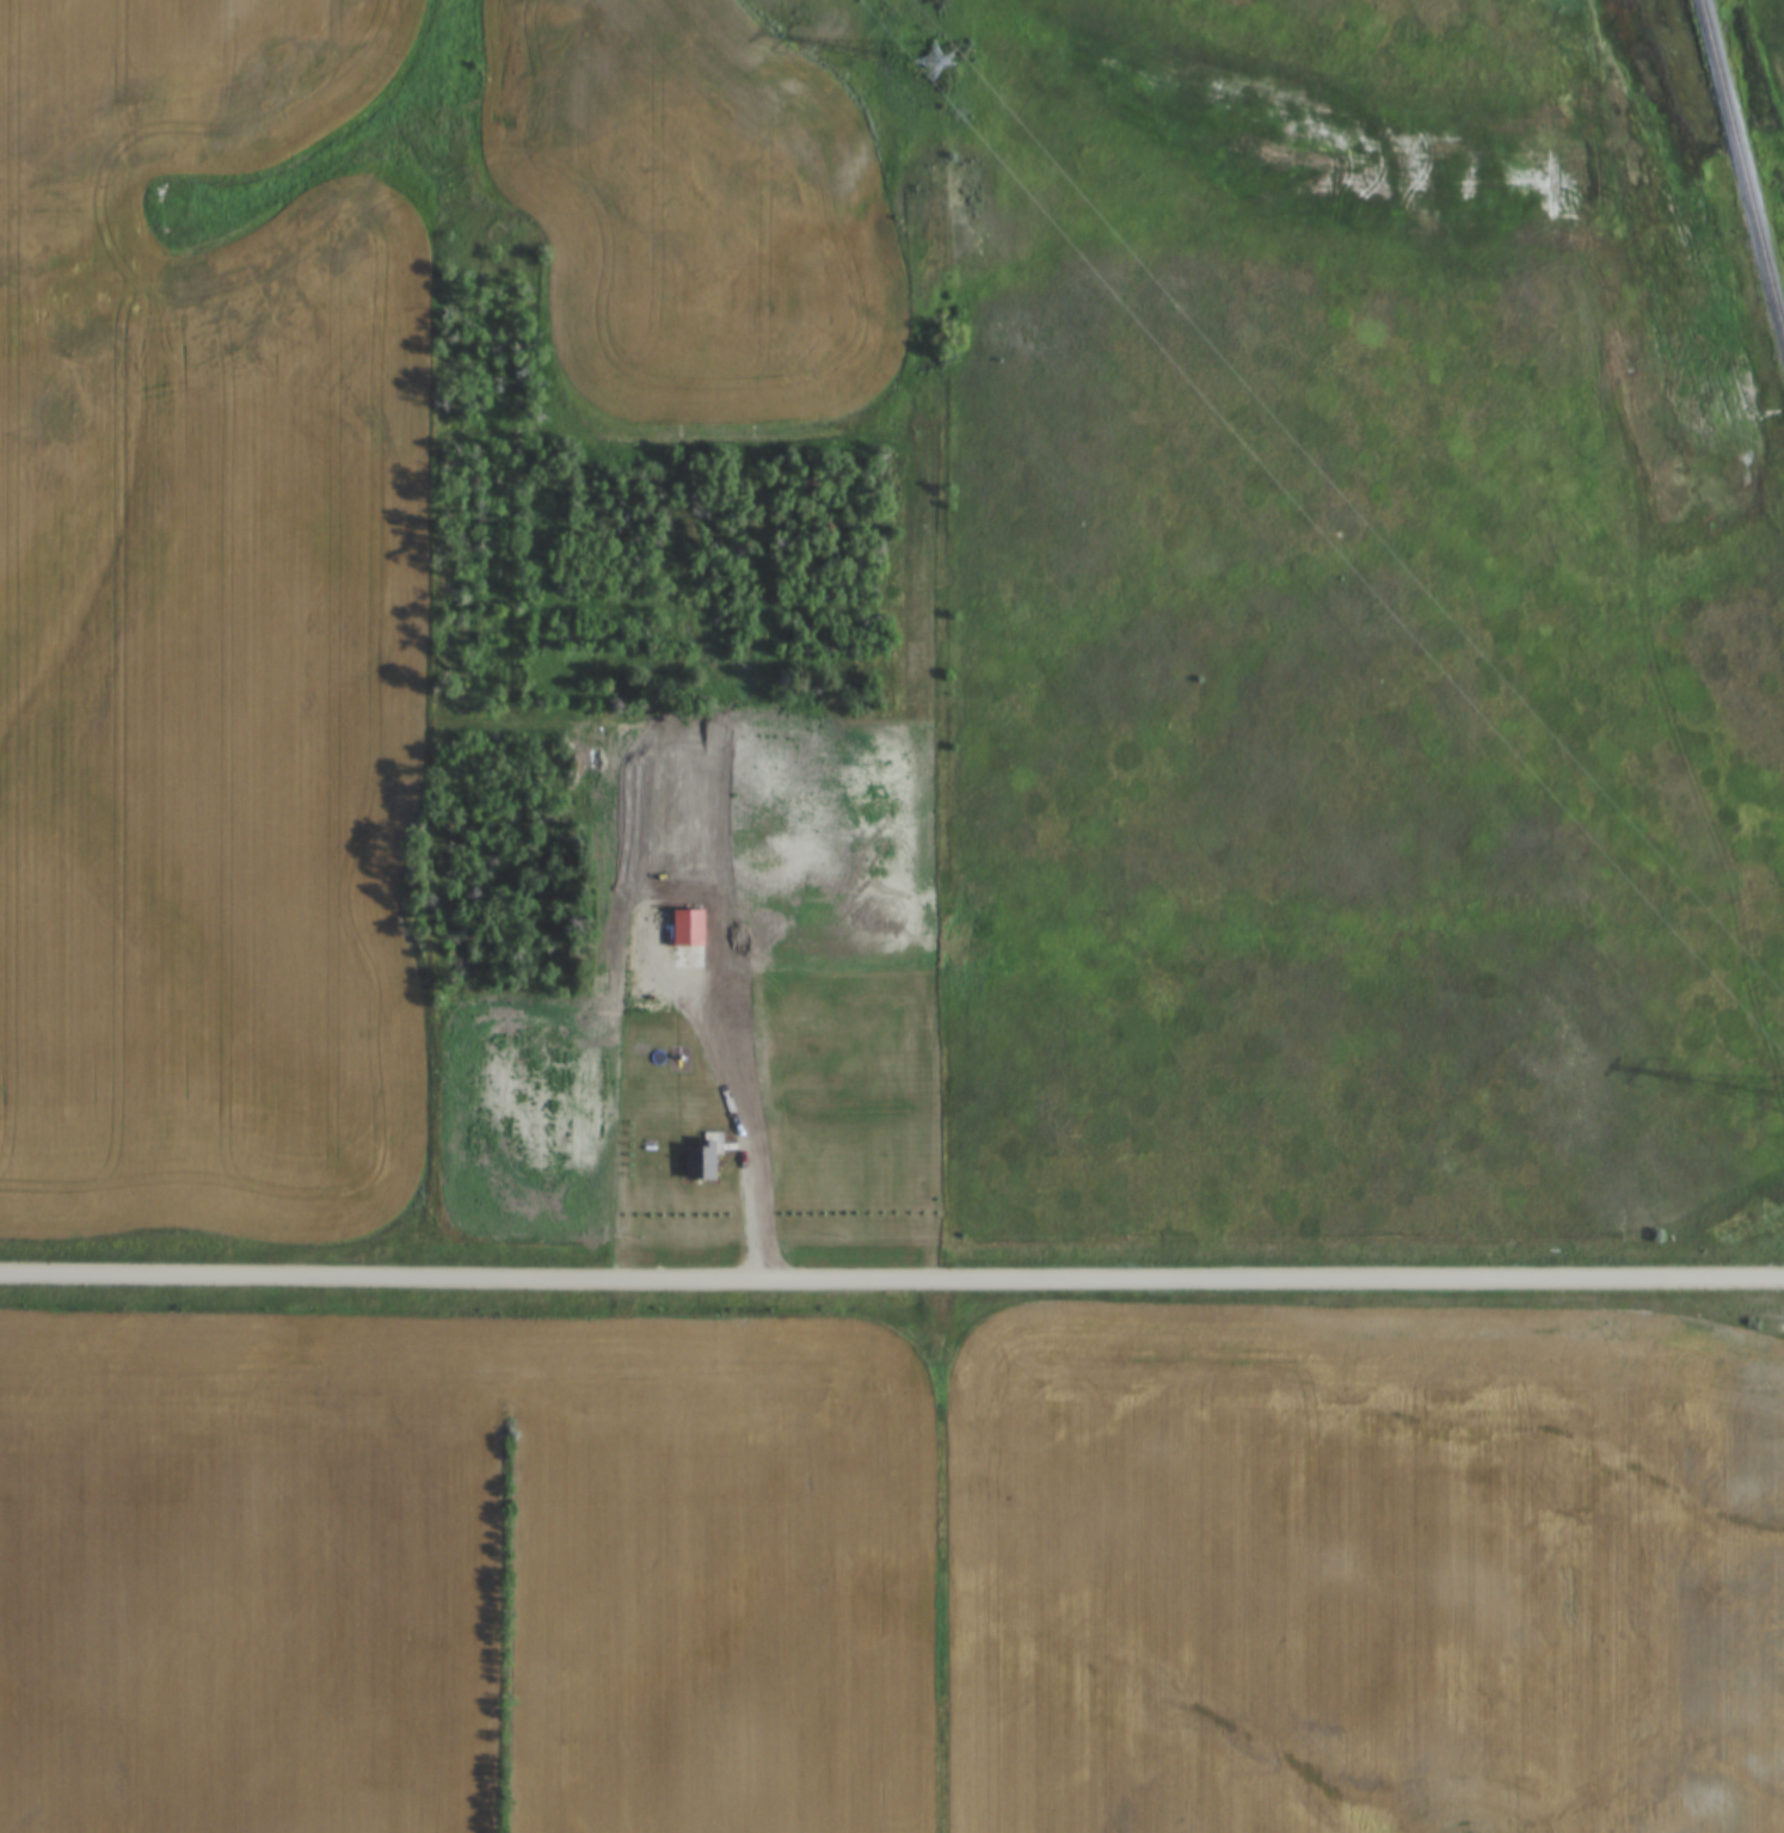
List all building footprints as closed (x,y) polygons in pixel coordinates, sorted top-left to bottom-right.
[(776,780),(776,761),(749,761),(749,780),(776,780)] [(705,911),(673,911),(673,948),(705,948),(705,911)] [(687,1147),(687,1182),(718,1182),(718,1133),(705,1133),(705,1147),(687,1147)]
